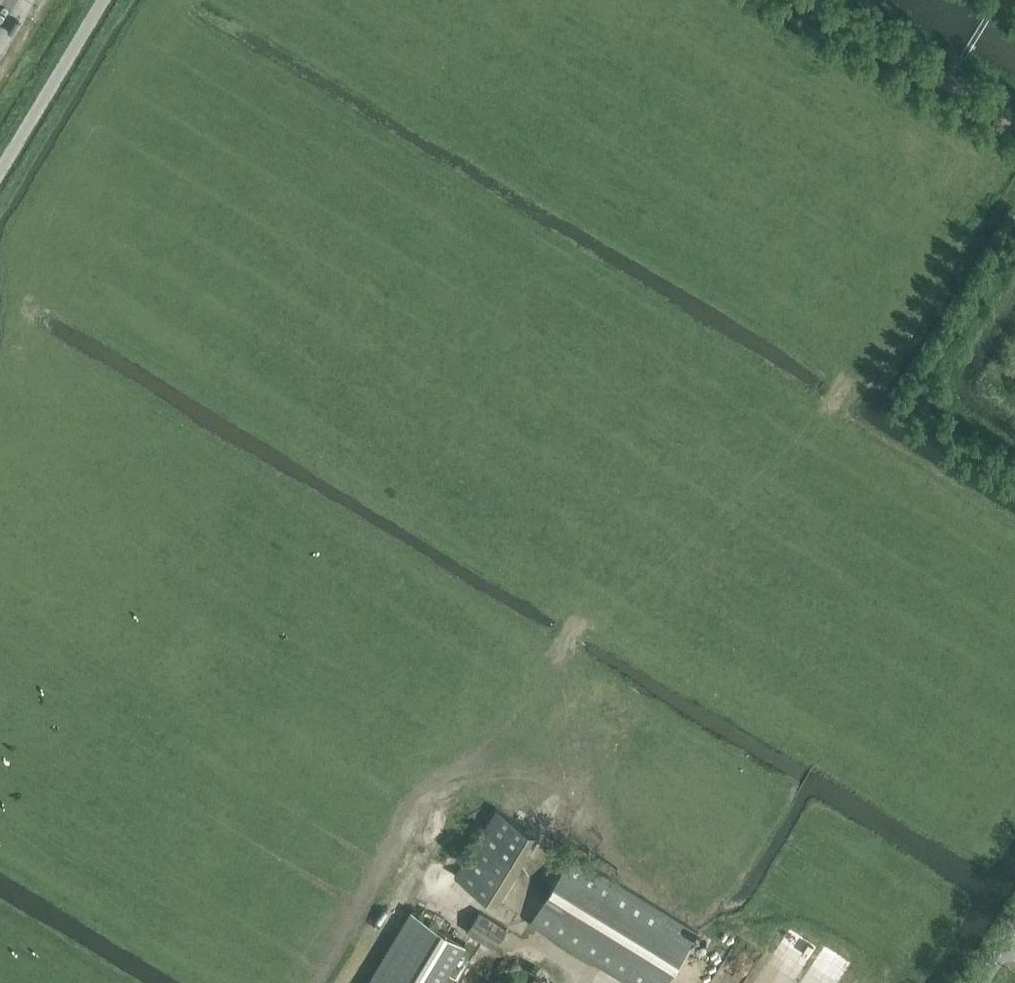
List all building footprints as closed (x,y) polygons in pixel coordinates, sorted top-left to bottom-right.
[(498,902),(540,834),(497,808),(455,876),(498,902)] [(699,932),(573,854),(531,923),(629,982),(667,982),(699,932)] [(413,908),(368,982),(439,982),(465,939),(413,908)] [(467,932),(494,949),(507,929),(480,911),(467,932)]
